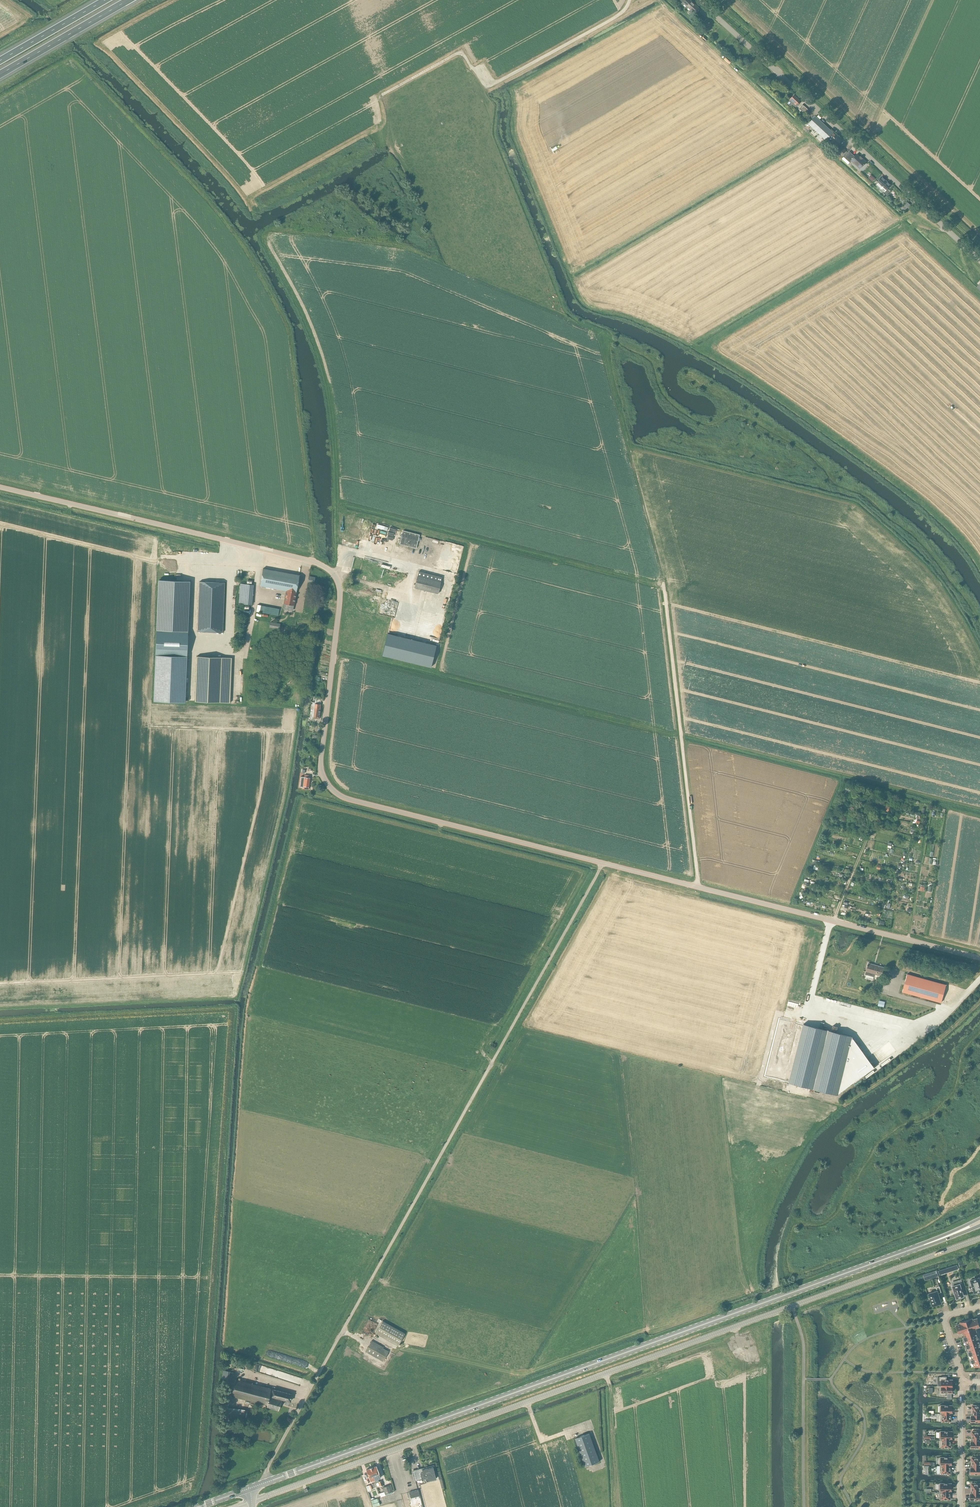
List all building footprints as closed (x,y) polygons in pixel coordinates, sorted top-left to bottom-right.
[(701,9),(691,0),(686,0),(682,4),(691,12),(692,11),(696,14),(701,9)] [(795,106),(800,100),(794,95),(789,100),(795,106)] [(805,114),(809,110),(803,104),(801,106),(799,108),(802,110),(805,114)] [(826,135),(830,130),(824,124),(815,116),(808,124),(820,134),(822,132),(826,135)] [(822,132),(820,134),(826,140),(827,140),(833,145),(835,142),(837,145),(842,140),(836,134),(836,135),(833,132),(830,130),(826,135),(822,132)] [(842,155),(846,150),(841,146),(837,150),(842,155)] [(855,156),(851,153),(846,159),(850,162),(851,161),(860,168),(866,162),(861,157),(860,157),(857,154),(855,156)] [(880,178),(875,183),(884,192),(890,186),(891,185),(882,176),(880,178)] [(293,611),(299,575),(263,568),(260,586),(287,591),(283,609),(293,611)] [(438,594),(441,579),(438,578),(439,576),(419,571),(415,588),(438,594)] [(156,631),(188,632),(190,581),(158,580),(156,631)] [(223,632),(225,582),(200,581),(198,631),(223,632)] [(252,605),(253,585),(240,584),(239,604),(252,605)] [(278,616),(280,609),(258,604),(256,611),(278,616)] [(155,655),(187,656),(188,632),(156,631),(155,655)] [(387,634),(382,655),(431,668),(436,646),(387,634)] [(185,702),(187,656),(155,655),(153,701),(185,702)] [(230,703),(231,658),(196,656),(194,701),(230,703)] [(310,715),(309,718),(310,718),(313,718),(319,719),(321,704),(321,703),(315,703),(313,702),(312,702),(312,703),(311,703),(310,715)] [(309,789),(310,775),(305,775),(305,776),(301,775),(301,781),(304,782),(303,787),(302,787),(302,788),(309,789)] [(881,975),(884,967),(868,962),(866,971),(881,975)] [(941,1002),(946,984),(907,973),(903,991),(941,1002)] [(779,1018),(764,1076),(768,1077),(837,1095),(874,1068),(874,1067),(867,1057),(852,1037),(852,1036),(783,1019),(779,1018)] [(956,1266),(938,1272),(940,1276),(958,1270),(956,1266)] [(970,1280),(974,1293),(979,1291),(979,1280),(979,1277),(970,1280)] [(937,1290),(928,1293),(932,1306),(942,1303),(938,1293),(941,1292),(939,1286),(936,1278),(934,1279),(937,1287),(936,1287),(937,1290)] [(952,1286),(956,1298),(963,1296),(962,1292),(963,1292),(961,1287),(961,1288),(960,1286),(963,1285),(961,1279),(956,1281),(957,1284),(952,1286)] [(956,1325),(959,1333),(964,1331),(965,1335),(962,1336),(972,1367),(979,1364),(979,1337),(977,1329),(977,1327),(979,1326),(977,1318),(968,1321),(968,1319),(960,1322),(960,1323),(956,1325)] [(398,1346),(405,1334),(386,1323),(382,1321),(376,1333),(398,1346)] [(383,1361),(388,1351),(383,1348),(383,1347),(372,1341),(365,1351),(383,1361)] [(946,1377),(939,1377),(939,1380),(941,1380),(941,1386),(952,1386),(952,1380),(946,1380),(946,1377)] [(236,1379),(231,1396),(267,1405),(267,1406),(278,1410),(282,1399),(290,1401),(292,1394),(236,1379)] [(941,1386),(939,1386),(939,1395),(946,1395),(946,1392),(947,1392),(951,1392),(952,1392),(952,1386),(941,1386)] [(939,1405),(939,1412),(941,1412),(942,1412),(942,1413),(942,1414),(946,1414),(946,1412),(951,1412),(952,1412),(952,1405),(939,1405)] [(979,1414),(979,1405),(972,1405),(972,1414),(979,1414)] [(243,1422),(245,1410),(224,1408),(223,1420),(243,1422)] [(940,1415),(940,1420),(942,1421),(951,1421),(951,1414),(951,1412),(946,1412),(946,1414),(942,1414),(941,1414),(940,1414),(940,1415)] [(979,1440),(979,1431),(972,1431),(972,1440),(979,1440)] [(575,1437),(585,1465),(590,1463),(599,1460),(589,1432),(575,1437)] [(950,1447),(951,1439),(942,1439),(942,1440),(940,1440),(940,1447),(942,1447),(950,1447)] [(979,1466),(979,1457),(972,1457),(971,1466),(979,1466)] [(950,1473),(950,1465),(941,1465),(941,1466),(940,1466),(939,1473),(941,1473),(950,1473)] [(372,1467),(371,1467),(375,1480),(376,1483),(378,1482),(380,1486),(383,1485),(382,1480),(379,1481),(378,1479),(381,1478),(376,1466),(373,1467),(372,1467)] [(424,1477),(425,1481),(436,1478),(433,1466),(420,1470),(419,1469),(413,1471),(415,1480),(424,1477)] [(369,1469),(366,1470),(371,1481),(374,1480),(375,1482),(376,1483),(375,1480),(371,1467),(369,1468),(369,1469)] [(979,1492),(979,1483),(971,1483),(971,1492),(979,1492)] [(383,1487),(385,1493),(391,1491),(389,1485),(383,1487)] [(409,1492),(412,1504),(415,1503),(418,1503),(419,1506),(422,1506),(418,1490),(409,1492)] [(950,1499),(950,1491),(941,1491),(941,1492),(939,1492),(939,1499),(941,1499),(950,1499)]
